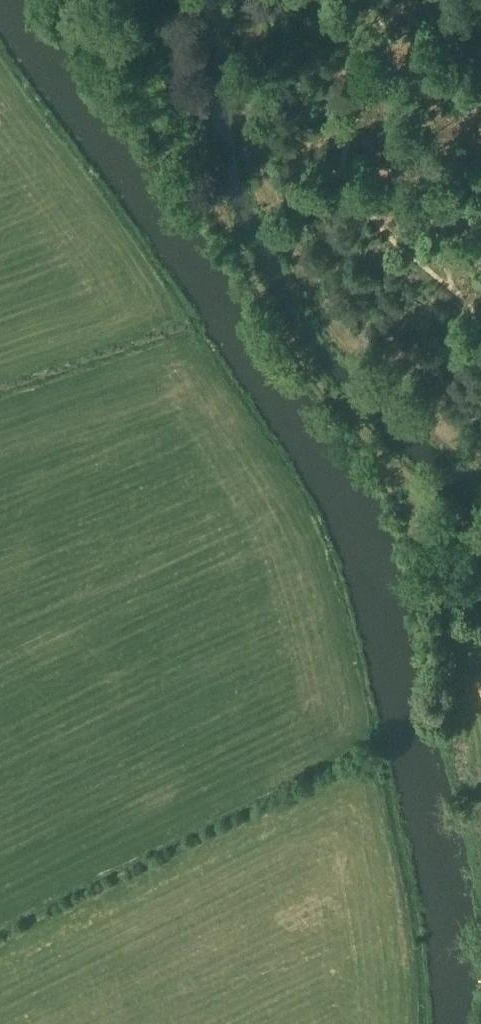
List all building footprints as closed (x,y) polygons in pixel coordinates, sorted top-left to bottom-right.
[(462,718),(448,721),(451,733),(465,730),(462,718)]
